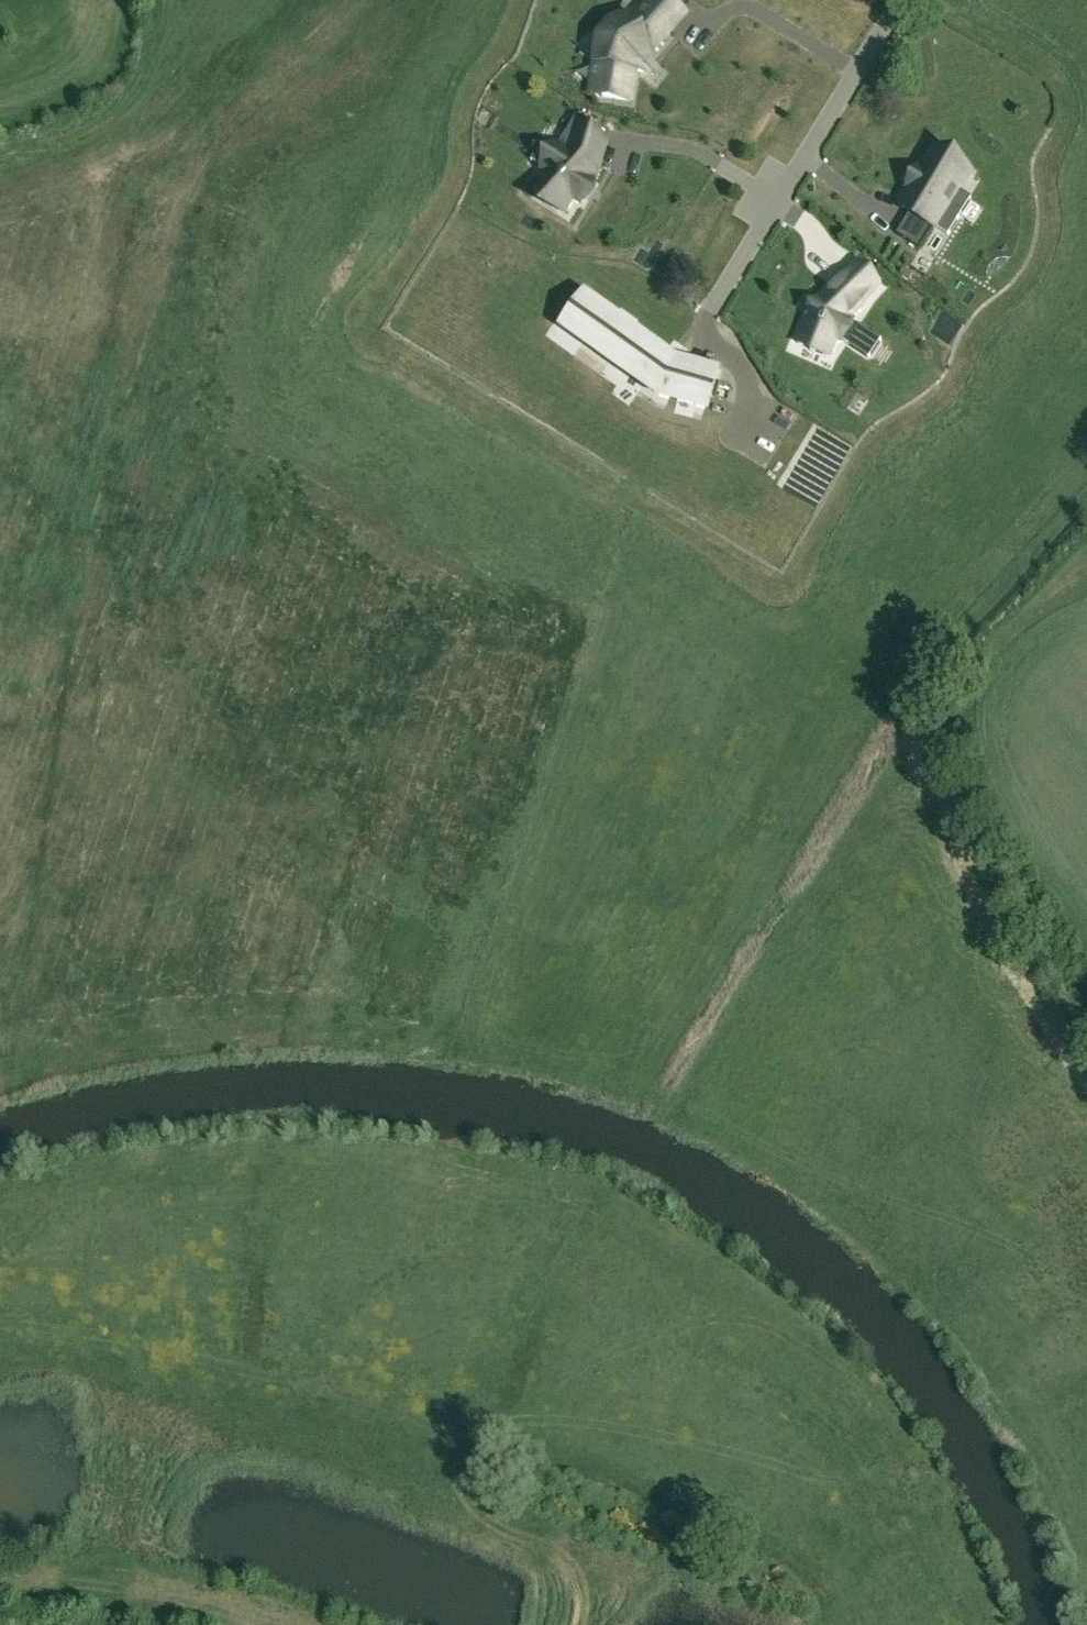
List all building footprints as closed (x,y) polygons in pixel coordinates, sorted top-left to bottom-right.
[(585,81),(586,88),(592,95),(610,91),(621,65),(636,56),(635,42),(675,6),(671,0),(633,0),(614,27),(591,36),(599,56),(585,81)] [(601,134),(563,129),(561,149),(540,155),(542,175),(549,181),(534,204),(554,231),(583,233),(592,219),(600,228),(615,218),(608,200),(620,154),(601,134)] [(959,190),(969,174),(970,173),(937,153),(941,145),(940,144),(922,173),(921,172),(910,190),(912,191),(902,207),(949,236),(960,219),(947,211),(959,190)] [(810,320),(799,345),(811,350),(811,352),(815,353),(816,352),(828,357),(831,351),(837,337),(842,341),(854,323),(849,319),(864,304),(863,302),(879,285),(870,277),(871,276),(868,273),(867,274),(858,265),(842,282),(840,281),(822,301),(821,301),(809,319),(810,320)] [(667,356),(647,342),(605,312),(595,305),(594,306),(587,316),(583,321),(576,331),(613,357),(610,361),(627,373),(630,369),(647,381),(644,385),(656,392),(655,394),(660,397),(705,410),(707,403),(705,403),(712,380),(682,371),(684,365),(677,363),(667,356)]
